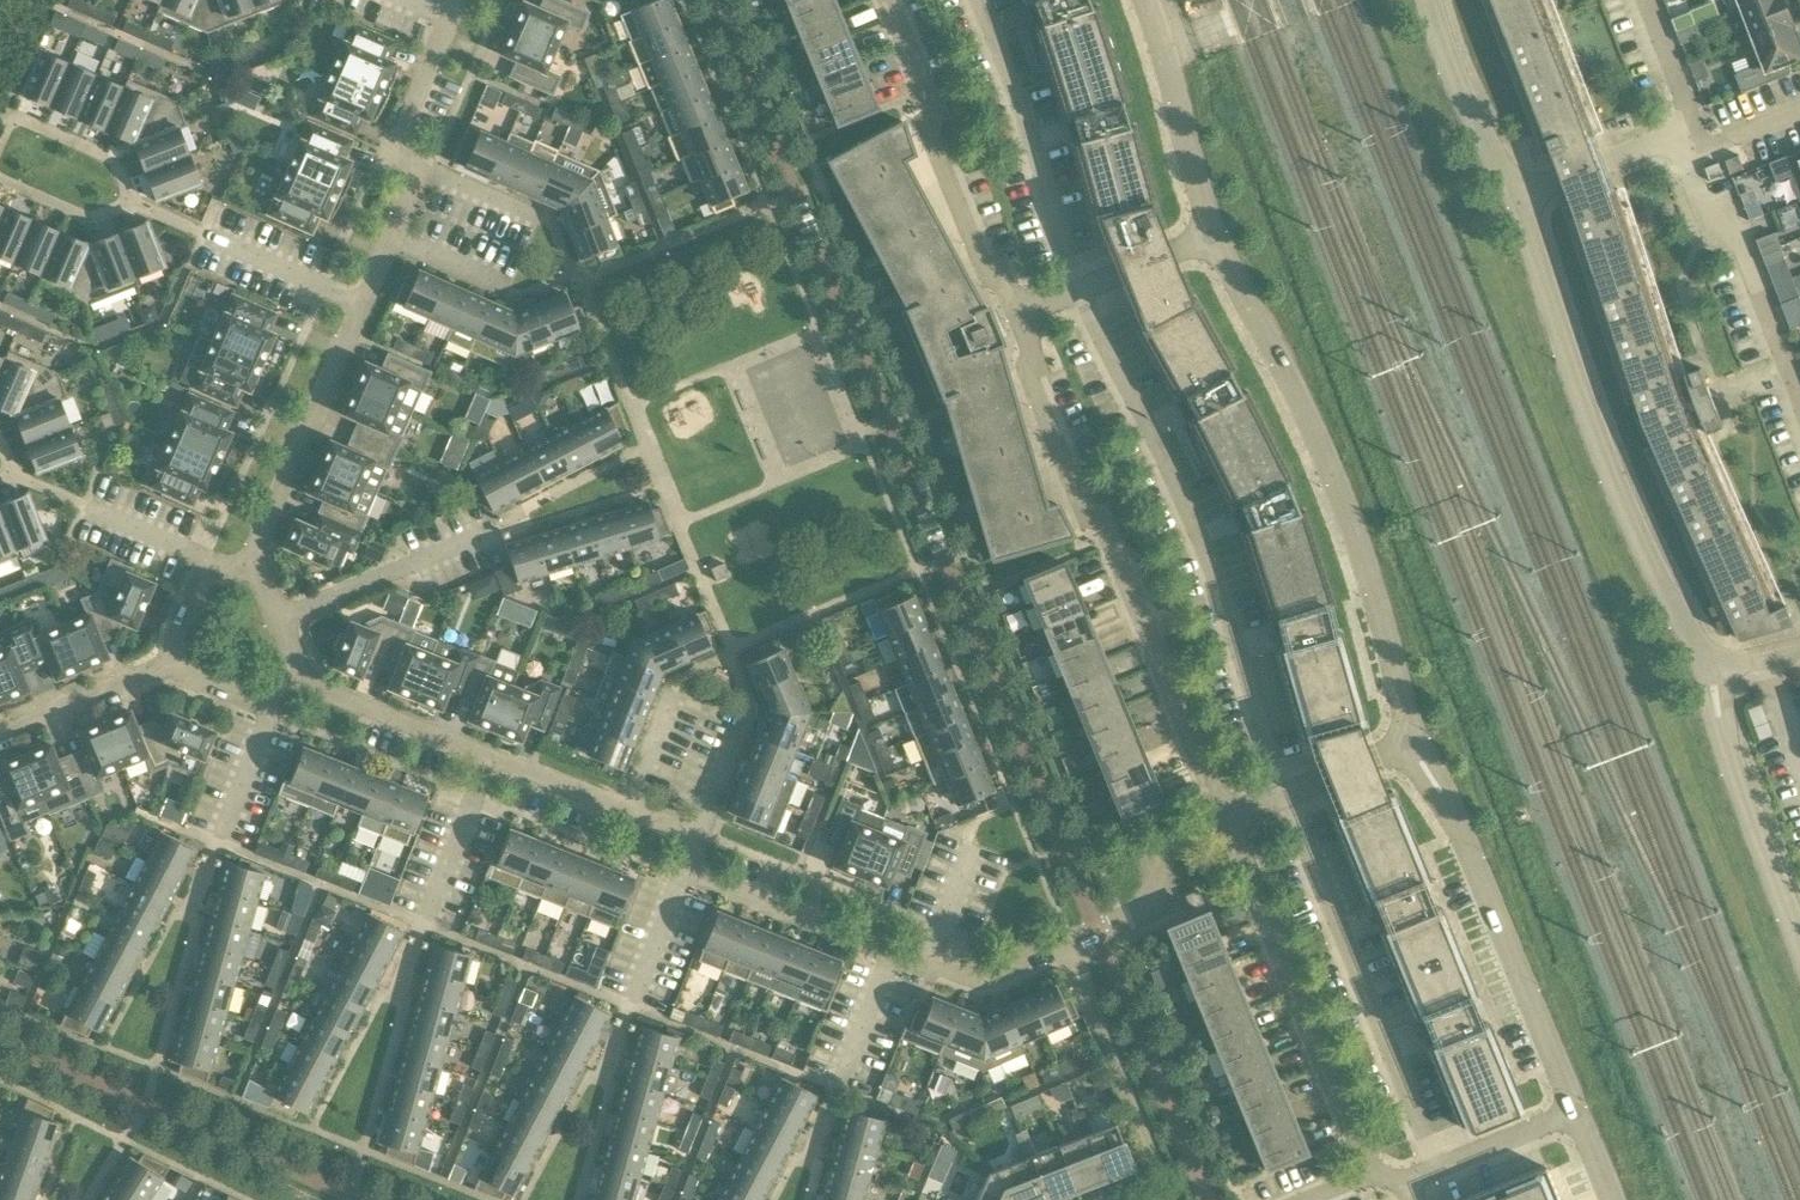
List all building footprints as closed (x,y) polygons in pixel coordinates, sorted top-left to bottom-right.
[(94,6),(81,0),(70,0),(67,7),(89,16),(94,6)] [(161,3),(157,11),(207,33),(208,0),(162,0),(161,3)] [(207,33),(258,13),(253,0),(208,0),(207,33)] [(258,13),(287,2),(286,0),(253,0),(258,13)] [(516,7),(511,18),(514,24),(512,27),(556,46),(566,22),(580,28),(587,12),(559,0),(558,0),(552,14),(523,1),(522,5),(516,7)] [(631,10),(620,15),(630,40),(677,21),(669,0),(645,0),(647,4),(631,10)] [(787,3),(797,27),(837,11),(833,0),(795,0),(787,3)] [(1026,4),(1031,2),(1040,23),(1034,25),(1053,85),(1065,120),(1070,118),(1077,140),(1071,142),(1093,221),(1099,219),(1151,206),(1157,204),(1135,125),(1129,127),(1122,102),(1128,100),(1097,6),(1091,8),(1088,0),(1024,0),(1026,4)] [(1535,133),(1543,155),(1552,152),(1561,177),(1571,203),(1563,206),(1628,404),(1636,401),(1644,424),(1653,445),(1645,449),(1728,634),(1736,630),(1738,640),(1796,624),(1787,604),(1780,607),(1703,436),(1724,426),(1713,397),(1701,368),(1679,375),(1618,188),(1609,191),(1599,164),(1589,138),(1597,134),(1546,0),(1482,0),(1535,133)] [(1742,6),(1755,38),(1792,24),(1793,25),(1794,25),(1788,8),(1790,5),(1788,0),(1758,0),(1742,6)] [(116,15),(94,6),(89,16),(111,26),(116,15)] [(837,11),(797,27),(807,51),(847,35),(837,11)] [(1677,31),(1696,24),(1691,12),(1673,19),(1673,18),(1672,19),(1672,20),(1673,20),(1677,31)] [(80,35),(85,25),(63,15),(59,26),(80,35)] [(145,41),(149,30),(127,20),(122,31),(145,41)] [(677,21),(630,40),(628,41),(638,65),(687,45),(677,21)] [(332,69),(388,94),(393,83),(395,76),(398,66),(397,65),(397,66),(393,65),(394,62),(388,60),(395,42),(352,23),(332,69)] [(1701,36),(1696,24),(1677,31),(1682,43),(1681,43),(1682,44),(1683,44),(1683,43),(1701,36)] [(1755,38),(1765,64),(1752,69),(1751,68),(1736,74),(1743,92),(1744,92),(1744,91),(1757,86),(1757,87),(1759,86),(1758,86),(1771,81),(1773,81),(1772,80),(1790,74),(1791,70),(1788,64),(1799,59),(1799,40),(1793,25),(1792,24),(1755,38)] [(85,25),(80,35),(103,45),(108,34),(85,25)] [(556,46),(512,27),(511,31),(504,33),(500,44),(502,50),(501,53),(529,66),(523,80),(552,93),(559,77),(545,71),(556,46)] [(175,41),(149,30),(145,41),(170,52),(175,41)] [(857,59),(847,35),(807,51),(817,75),(857,59)] [(275,36),(253,44),(257,55),(279,47),(279,46),(275,36)] [(135,60),(140,49),(119,39),(114,50),(135,60)] [(257,55),(253,44),(230,53),(234,64),(257,55)] [(696,68),(687,45),(638,65),(648,88),(650,87),(696,68)] [(166,60),(140,49),(135,60),(161,71),(166,60)] [(49,108),(68,64),(39,52),(21,96),(49,108)] [(603,73),(596,54),(585,59),(592,77),(603,73)] [(866,83),(857,59),(817,75),(827,99),(866,83)] [(68,64),(49,108),(77,120),(95,76),(68,64)] [(236,73),(240,85),(248,88),(254,75),(250,74),(248,68),(236,73)] [(696,68),(650,87),(660,112),(706,93),(696,68)] [(388,94),(332,69),(311,115),(355,134),(362,116),(369,119),(370,117),(373,119),(374,120),(380,111),(384,104),(388,94)] [(95,76),(77,120),(105,132),(123,88),(95,76)] [(127,80),(123,88),(105,132),(133,144),(176,101),(127,80)] [(611,104),(622,99),(614,81),(603,85),(611,104)] [(877,107),(866,83),(827,99),(837,124),(877,107)] [(488,85),(480,103),(495,109),(503,91),(488,85)] [(245,88),(239,102),(254,109),(260,94),(245,88)] [(519,112),(523,101),(505,93),(500,104),(519,112)] [(706,93),(660,112),(670,135),(716,116),(706,93)] [(622,99),(611,104),(618,123),(629,118),(622,99)] [(186,126),(176,101),(133,144),(145,172),(188,155),(178,129),(186,126)] [(542,109),(523,101),(519,112),(537,120),(542,109)] [(224,130),(235,126),(226,102),(214,107),(224,130)] [(569,126),(574,115),(554,106),(549,117),(569,126)] [(594,124),(574,115),(569,126),(589,135),(594,124)] [(716,116),(670,135),(668,136),(677,160),(682,158),(726,140),(716,116)] [(902,121),(828,161),(907,309),(901,312),(937,400),(944,397),(992,558),(1072,535),(1057,503),(1046,506),(998,345),(1002,344),(987,306),(983,307),(903,159),(914,154),(902,121)] [(288,168),(345,193),(350,182),(352,174),(355,164),(354,164),(353,165),(350,163),(351,161),(344,158),(352,141),(309,122),(288,168)] [(235,126),(224,130),(233,154),(244,150),(235,126)] [(630,152),(641,147),(633,129),(622,133),(630,152)] [(490,177),(505,142),(480,131),(465,166),(490,177)] [(505,142),(490,177),(514,188),(534,142),(510,132),(506,142),(505,142)] [(535,139),(534,142),(514,188),(537,198),(557,152),(558,150),(535,139)] [(726,140),(682,158),(692,182),(736,164),(726,140)] [(649,166),(641,147),(630,152),(638,170),(649,166)] [(1799,151),(1798,152),(1799,152),(1786,157),(1784,157),(1785,158),(1772,163),(1772,162),(1770,163),(1777,180),(1778,180),(1778,179),(1791,174),(1799,197),(1799,151)] [(557,152),(537,198),(561,208),(591,180),(600,170),(557,152)] [(200,184),(188,155),(145,172),(156,201),(200,184)] [(1743,169),(1745,168),(1744,167),(1739,156),(1740,156),(1739,155),(1738,155),(1738,156),(1727,160),(1726,159),(1725,160),(1726,161),(1730,172),(1730,173),(1731,174),(1732,173),(1743,169)] [(1723,177),(1725,176),(1724,175),(1719,164),(1720,163),(1719,162),(1718,163),(1707,167),(1706,167),(1705,167),(1706,169),(1710,180),(1710,182),(1712,181),(1723,176),(1723,177)] [(736,164),(692,182),(692,183),(701,179),(715,213),(735,205),(731,195),(746,189),(736,164)] [(345,193),(288,168),(268,213),(312,233),(319,215),(326,218),(327,216),(330,217),(330,218),(331,219),(337,210),(340,203),(345,193)] [(561,208),(570,232),(606,219),(617,214),(600,170),(591,180),(561,208)] [(649,199),(660,195),(652,175),(641,179),(649,199)] [(633,208),(644,204),(636,183),(625,188),(633,208)] [(669,215),(660,195),(649,199),(658,220),(669,215)] [(644,204),(633,208),(641,228),(652,224),(644,204)] [(1151,206),(1099,219),(1108,242),(1116,261),(1121,274),(1126,287),(1142,325),(1190,299),(1172,256),(1151,206)] [(6,209),(0,222),(0,258),(15,265),(33,221),(6,209)] [(606,219),(570,232),(580,258),(595,252),(599,261),(619,253),(606,219)] [(33,221),(15,265),(42,276),(61,233),(33,221)] [(118,234),(136,278),(165,266),(147,222),(118,234)] [(1762,252),(1781,245),(1776,232),(1758,239),(1756,239),(1757,241),(1762,252)] [(61,233),(42,276),(42,277),(39,285),(89,306),(89,245),(61,233)] [(118,234),(89,245),(89,306),(139,286),(136,278),(118,234)] [(1781,245),(1762,252),(1766,263),(1766,265),(1768,264),(1785,257),(1781,245)] [(429,316),(444,281),(419,270),(413,285),(403,281),(395,301),(429,316)] [(224,296),(228,286),(215,281),(211,291),(224,296)] [(468,292),(444,281),(429,316),(453,327),(468,292)] [(453,327),(447,340),(470,351),(492,302),(468,292),(453,327)] [(539,303),(553,339),(588,325),(580,305),(570,308),(564,293),(539,303)] [(25,314),(30,303),(9,294),(4,305),(25,314)] [(212,340),(269,366),(274,355),(276,347),(279,337),(278,337),(277,338),(274,336),(275,334),(268,331),(276,314),(233,295),(212,340)] [(1142,325),(1137,328),(1177,400),(1182,397),(1230,371),(1235,368),(1195,296),(1190,299),(1142,325)] [(1799,311),(1799,297),(1783,304),(1783,303),(1781,304),(1782,305),(1787,316),(1799,311)] [(515,312),(492,302),(470,351),(511,369),(514,362),(513,357),(514,354),(515,312)] [(56,314),(30,303),(25,314),(51,325),(56,314)] [(515,312),(514,354),(553,339),(539,303),(515,312)] [(155,305),(136,313),(142,326),(160,319),(160,318),(155,305)] [(1787,316),(1791,328),(1791,329),(1793,329),(1792,328),(1799,325),(1799,311),(1787,316)] [(21,322),(0,313),(0,314),(0,326),(17,333),(21,322)] [(98,337),(133,327),(129,314),(94,324),(98,337)] [(21,322),(17,333),(43,344),(48,334),(21,322)] [(269,366),(212,340),(199,335),(187,363),(200,369),(192,386),(236,405),(243,388),(250,391),(251,389),(254,390),(254,391),(255,392),(261,383),(265,376),(269,366)] [(411,356),(416,346),(397,337),(393,348),(411,356)] [(434,354),(416,346),(411,356),(429,364),(434,354)] [(5,359),(0,370),(0,408),(14,414),(58,372),(8,351),(5,359)] [(581,354),(562,362),(566,373),(585,365),(581,354)] [(394,374),(365,361),(364,365),(358,367),(353,378),(355,384),(354,387),(412,413),(429,372),(400,360),(394,374)] [(566,373),(562,362),(541,370),(545,381),(566,373)] [(456,384),(460,373),(442,365),(437,376),(456,384)] [(1242,393),(1230,371),(1182,397),(1193,417),(1188,420),(1233,509),(1238,506),(1243,517),(1293,497),(1287,482),(1292,479),(1247,391),(1242,393)] [(58,372),(14,414),(26,443),(70,426),(59,400),(68,397),(58,372)] [(482,382),(460,373),(456,384),(477,393),(482,382)] [(578,376),(559,383),(563,394),(582,387),(578,376)] [(585,384),(592,404),(614,397),(608,377),(585,384)] [(110,382),(99,386),(106,403),(117,399),(110,382)] [(346,393),(342,404),(344,410),(342,413),(371,426),(365,439),(394,452),(412,413),(354,387),(352,391),(346,393)] [(549,397),(545,389),(534,394),(543,413),(549,410),(546,402),(549,397)] [(189,393),(169,439),(226,464),(228,461),(230,453),(233,446),(236,436),(234,435),(234,436),(230,435),(231,432),(225,430),(233,412),(189,393)] [(475,394),(471,402),(484,408),(488,400),(475,394)] [(521,413),(535,407),(530,395),(516,401),(521,413)] [(490,403),(485,411),(477,430),(488,434),(496,416),(509,412),(503,398),(490,403)] [(106,403),(114,426),(125,421),(117,399),(106,403)] [(579,422),(597,456),(623,443),(619,435),(629,430),(618,402),(579,422)] [(579,422),(553,436),(571,470),(597,456),(579,422)] [(70,426),(26,443),(37,472),(81,455),(70,426)] [(443,461),(461,466),(470,435),(452,430),(443,461)] [(553,436),(528,449),(546,483),(571,470),(553,436)] [(226,464),(169,439),(149,485),(192,504),(200,487),(206,489),(207,487),(211,489),(212,490),(217,481),(221,474),(225,467),(226,464)] [(359,453),(331,440),(329,444),(323,446),(318,457),(321,463),(319,466),(377,491),(394,452),(365,439),(359,453)] [(546,483),(528,449),(502,462),(520,496),(546,483)] [(520,496),(502,462),(476,476),(493,510),(520,496)] [(377,491),(319,466),(318,470),(312,472),(307,482),(309,489),(308,492),(336,504),(330,518),(360,531),(377,491)] [(474,496),(470,486),(460,490),(465,500),(474,496)] [(16,548),(45,537),(28,493),(0,504),(0,507),(16,548)] [(1293,497),(1243,517),(1247,528),(1241,529),(1272,624),(1280,623),(1285,648),(1332,634),(1326,607),(1335,604),(1305,510),(1299,511),(1293,497)] [(619,511),(630,547),(672,534),(660,507),(650,510),(647,502),(619,511)] [(19,557),(16,548),(0,507),(0,564),(19,557)] [(619,511),(591,519),(603,556),(630,547),(619,511)] [(360,531),(330,518),(324,532),(296,519),(284,546),(296,551),(299,557),(309,562),(316,560),(328,565),(330,561),(340,566),(350,545),(353,546),(360,531)] [(591,519),(564,528),(575,564),(603,556),(591,519)] [(564,528),(536,536),(548,573),(575,564),(564,528)] [(508,545),(514,565),(495,572),(503,595),(521,588),(519,582),(548,573),(536,536),(508,545)] [(131,568),(112,560),(98,593),(110,623),(118,620),(135,627),(154,583),(129,573),(131,568)] [(1034,603),(1074,587),(1063,562),(1024,579),(1034,603)] [(716,581),(729,575),(724,563),(711,568),(716,581)] [(28,590),(44,583),(46,583),(53,567),(40,572),(37,565),(24,571),(26,578),(24,579),(28,590)] [(657,570),(639,578),(644,589),(662,581),(657,570)] [(24,579),(0,588),(0,593),(3,600),(28,590),(24,579)] [(612,589),(617,600),(635,592),(630,582),(612,589)] [(674,583),(656,591),(660,602),(679,594),(674,583)] [(1083,611),(1074,587),(1034,603),(1044,627),(1083,611)] [(401,616),(408,599),(406,598),(408,593),(397,588),(396,593),(390,591),(383,609),(401,616)] [(617,600),(612,589),(594,597),(599,608),(617,600)] [(660,602),(656,591),(635,600),(639,611),(660,602)] [(888,635),(923,621),(913,595),(898,602),(894,592),(874,601),(888,635)] [(98,593),(83,599),(88,614),(64,624),(82,668),(85,667),(91,669),(102,665),(105,659),(108,657),(96,628),(110,623),(98,593)] [(505,594),(498,611),(532,625),(539,608),(505,594)] [(422,605),(408,599),(401,616),(415,621),(422,605)] [(564,605),(560,615),(577,621),(580,611),(564,605)] [(671,625),(686,660),(711,649),(704,634),(714,630),(705,610),(671,625)] [(1093,635),(1083,611),(1044,627),(1053,651),(1093,635)] [(546,613),(541,627),(573,639),(579,625),(546,613)] [(386,654),(398,624),(381,617),(367,623),(365,627),(351,622),(346,634),(340,637),(336,648),(339,654),(334,666),(361,677),(372,648),(386,654)] [(33,620),(18,626),(36,670),(50,665),(56,679),(59,677),(65,680),(76,675),(79,669),(82,668),(64,624),(39,634),(33,620)] [(923,621),(888,635),(898,659),(933,645),(923,621)] [(413,630),(398,624),(386,654),(400,659),(388,688),(392,689),(395,695),(405,699),(411,697),(415,698),(432,654),(408,644),(413,630)] [(671,625),(632,642),(662,670),(686,660),(671,625)] [(5,638),(0,640),(0,695),(2,700),(5,699),(12,702),(22,697),(25,691),(28,690),(22,675),(36,670),(18,626),(3,632),(5,638)] [(1332,634),(1285,648),(1277,650),(1303,742),(1311,739),(1314,750),(1361,736),(1359,726),(1367,724),(1340,631),(1332,634)] [(840,633),(829,637),(837,656),(848,652),(840,633)] [(791,634),(778,639),(758,648),(762,657),(747,663),(758,688),(793,673),(782,650),(796,643),(791,634)] [(1103,659),(1093,635),(1053,651),(1063,675),(1103,659)] [(578,639),(569,661),(581,666),(589,644),(578,639)] [(438,640),(432,654),(415,698),(418,700),(421,706),(432,710),(438,707),(441,709),(452,680),(466,685),(478,656),(438,640)] [(613,651),(604,675),(653,694),(662,670),(632,642),(627,656),(613,651)] [(933,645),(898,659),(908,683),(943,668),(933,645)] [(503,646),(499,659),(518,664),(522,652),(503,646)] [(855,670),(848,652),(837,656),(844,675),(855,670)] [(478,656),(466,685),(480,691),(469,720),(472,721),(475,727),(485,731),(491,729),(495,730),(512,686),(518,672),(478,656)] [(1103,659),(1063,675),(1073,699),(1113,683),(1103,659)] [(569,661),(562,680),(573,684),(581,666),(569,661)] [(904,712),(917,707),(953,692),(943,668),(908,683),(894,688),(904,712)] [(809,712),(793,673),(758,688),(768,712),(809,712)] [(604,675),(594,699),(598,700),(643,718),(653,694),(604,675)] [(525,691),(512,686),(495,730),(498,731),(501,738),(512,742),(518,739),(521,741),(527,725),(542,731),(559,688),(541,681),(527,687),(525,691)] [(856,704),(867,699),(860,681),(849,685),(856,704)] [(1113,683),(1073,699),(1083,723),(1123,707),(1113,683)] [(851,711),(843,689),(829,711),(851,711)] [(953,692),(917,707),(904,712),(914,736),(963,716),(953,692)] [(576,698),(565,693),(557,712),(568,716),(576,698)] [(867,699),(856,704),(864,723),(875,718),(867,699)] [(634,742),(643,718),(598,700),(588,725),(634,742)] [(1774,733),(1764,704),(1748,710),(1759,739),(1774,733)] [(1123,707),(1083,723),(1093,747),(1132,731),(1123,707)] [(107,720),(104,721),(116,750),(122,766),(147,755),(152,770),(168,763),(156,734),(142,739),(130,711),(127,712),(121,710),(110,714),(107,720)] [(568,716),(557,712),(550,731),(561,735),(568,716)] [(809,712),(768,712),(758,736),(794,750),(809,712)] [(215,731),(171,713),(163,731),(156,734),(168,763),(201,777),(209,758),(204,756),(215,731)] [(963,716),(914,736),(924,760),(972,740),(963,716)] [(81,731),(78,732),(90,761),(76,767),(88,796),(103,790),(97,776),(122,766),(116,750),(104,721),(101,723),(94,720),(84,725),(81,731)] [(588,725),(585,723),(576,746),(589,751),(588,754),(624,768),(634,742),(588,725)] [(876,752),(887,747),(879,729),(868,733),(876,752)] [(872,762),(860,731),(850,753),(872,762)] [(1142,754),(1132,731),(1093,747),(1102,771),(1142,754)] [(794,750),(758,736),(749,760),(784,774),(794,750)] [(1372,761),(1361,736),(1314,750),(1315,752),(1321,766),(1325,775),(1336,803),(1381,785),(1372,761)] [(982,764),(972,740),(924,760),(934,784),(947,779),(982,764)] [(28,753),(24,754),(43,798),(48,812),(88,796),(76,767),(62,772),(50,743),(47,745),(41,742),(30,747),(28,753)] [(831,765),(842,770),(850,749),(839,745),(831,765)] [(304,747),(290,782),(284,779),(279,794),(310,806),(329,757),(304,747)] [(887,747),(876,752),(884,770),(895,766),(887,747)] [(24,754),(21,755),(15,753),(4,757),(1,763),(0,764),(0,769),(10,793),(0,798),(0,811),(11,838),(27,831),(23,822),(48,812),(43,798),(24,754)] [(1142,754),(1102,771),(1112,795),(1152,778),(1142,754)] [(329,757),(310,806),(333,816),(339,802),(353,767),(329,757)] [(784,774),(749,760),(739,784),(788,804),(797,780),(784,775),(784,774)] [(993,789),(982,764),(947,779),(957,804),(993,789)] [(842,770),(831,765),(823,785),(834,790),(842,770)] [(377,776),(353,767),(339,802),(363,812),(377,776)] [(363,812),(358,825),(382,835),(401,786),(377,776),(363,812)] [(1162,803),(1152,778),(1112,795),(1122,820),(1162,803)] [(889,802),(900,798),(892,779),(881,783),(889,802)] [(788,804),(739,784),(729,809),(736,812),(732,822),(774,838),(788,804)] [(1377,902),(1388,928),(1433,910),(1422,883),(1430,880),(1424,865),(1394,791),(1386,795),(1381,785),(1336,803),(1340,813),(1332,816),(1362,890),(1369,905),(1377,902)] [(401,786),(382,835),(407,845),(426,796),(401,786)] [(813,792),(806,811),(817,815),(824,797),(813,792)] [(883,817),(859,807),(843,801),(831,830),(846,836),(834,865),(837,866),(840,872),(851,877),(857,874),(860,876),(883,817)] [(817,815),(806,811),(798,829),(809,834),(817,815)] [(938,832),(956,824),(951,812),(933,819),(938,832)] [(886,886),(898,857),(913,863),(923,837),(924,833),(883,817),(860,876),(864,877),(866,883),(877,887),(883,885),(886,886)] [(12,847),(0,820),(0,852),(12,847)] [(110,840),(117,825),(107,821),(101,836),(110,840)] [(511,829),(497,863),(491,861),(485,876),(516,888),(536,839),(511,829)] [(161,833),(147,859),(181,877),(195,851),(161,833)] [(923,837),(913,863),(923,867),(933,842),(923,837)] [(96,851),(110,859),(118,845),(104,838),(96,851)] [(560,849),(536,839),(516,888),(540,898),(560,849)] [(282,841),(279,849),(260,842),(256,853),(286,865),(291,854),(294,846),(282,841)] [(584,858),(560,849),(540,898),(564,907),(584,858)] [(309,861),(291,854),(286,865),(305,872),(309,861)] [(608,868),(584,858),(564,907),(588,917),(594,904),(608,868)] [(147,859),(134,885),(168,903),(181,877),(147,859)] [(343,860),(341,872),(365,877),(367,865),(343,860)] [(257,902),(265,873),(228,863),(220,892),(257,902)] [(334,884),(339,873),(320,866),(315,877),(334,884)] [(594,904),(588,917),(614,927),(620,911),(625,910),(628,903),(625,899),(633,878),(608,868),(594,904)] [(89,892),(96,874),(87,870),(79,888),(89,892)] [(357,880),(339,873),(334,884),(353,891),(357,880)] [(377,901),(381,890),(362,882),(358,893),(377,901)] [(134,885),(121,910),(154,928),(168,903),(134,885)] [(1190,908),(1203,903),(1198,890),(1185,895),(1190,908)] [(257,902),(220,892),(212,920),(249,930),(257,902)] [(326,893),(321,904),(333,910),(338,899),(326,893)] [(293,912),(303,916),(307,906),(298,902),(293,912)] [(321,904),(313,919),(328,926),(336,911),(321,904)] [(1433,910),(1388,928),(1380,932),(1416,1020),(1424,1017),(1469,998),(1477,995),(1441,907),(1433,910)] [(276,928),(286,932),(293,913),(283,909),(276,928)] [(121,910),(107,936),(141,953),(154,928),(121,910)] [(1177,953),(1217,936),(1207,911),(1167,928),(1177,953)] [(718,912),(703,947),(698,960),(723,970),(743,922),(718,912)] [(295,935),(303,916),(294,913),(287,931),(295,935)] [(402,932),(369,914),(355,941),(388,959),(402,932)] [(63,929),(76,937),(83,925),(69,917),(63,929)] [(249,930),(212,920),(204,948),(241,958),(249,930)] [(312,920),(305,939),(314,942),(322,924),(312,920)] [(743,922),(723,970),(747,980),(767,931),(743,922)] [(493,947),(497,936),(479,929),(474,940),(493,947)] [(767,931),(747,980),(771,990),(791,941),(767,931)] [(107,936),(94,961),(127,979),(141,953),(107,936)] [(497,936),(493,947),(512,955),(516,944),(497,936)] [(1227,960),(1217,936),(1177,953),(1187,976),(1227,960)] [(388,959),(355,941),(341,967),(375,985),(388,959)] [(815,950),(791,941),(771,990),(795,999),(815,950)] [(66,946),(60,943),(55,955),(61,958),(66,946)] [(463,984),(472,955),(435,945),(427,974),(463,984)] [(18,964),(35,972),(43,953),(26,946),(18,964)] [(241,958),(204,948),(197,975),(234,985),(241,958)] [(272,966),(281,970),(289,952),(279,948),(272,966)] [(541,966),(545,955),(526,948),(522,959),(541,966)] [(840,960),(815,950),(795,999),(826,1011),(842,969),(837,967),(840,960)] [(290,974),(300,978),(307,959),(298,955),(290,974)] [(564,962),(545,955),(541,966),(560,973),(564,962)] [(1237,984),(1227,960),(1187,976),(1197,1000),(1237,984)] [(94,961),(80,986),(114,1004),(127,979),(94,961)] [(584,983),(588,972),(569,965),(565,976),(584,983)] [(281,970),(272,966),(264,984),(274,988),(281,970)] [(341,967),(328,992),(362,1010),(375,985),(341,967)] [(47,991),(55,973),(45,969),(38,987),(47,991)] [(35,976),(19,970),(14,983),(31,989),(35,976)] [(300,978),(290,974),(283,992),(293,996),(300,978)] [(463,984),(427,974),(419,1002),(456,1013),(463,984)] [(197,975),(189,1002),(226,1012),(234,985),(197,975)] [(500,994),(509,999),(516,980),(507,977),(500,994)] [(1237,984),(1197,1000),(1207,1024),(1246,1008),(1237,984)] [(1029,996),(1045,1031),(1079,1017),(1070,996),(1061,1000),(1054,985),(1029,996)] [(114,1004),(80,986),(60,1025),(88,1036),(93,1027),(100,1031),(114,1004)] [(518,1002),(528,1005),(532,1007),(538,992),(524,987),(518,1002)] [(27,996),(11,990),(6,1002),(23,1008),(27,996)] [(362,1010),(328,992),(314,1017),(348,1035),(362,1010)] [(509,999),(500,994),(492,1013),(502,1017),(509,999)] [(1045,1031),(1029,996),(1006,1006),(1021,1042),(1045,1031)] [(609,1015),(575,997),(561,1023),(595,1041),(609,1015)] [(939,1054),(944,1043),(958,1007),(933,997),(927,1012),(917,1009),(910,1028),(905,1026),(900,1038),(939,1054)] [(1480,1025),(1469,998),(1424,1017),(1435,1044),(1427,1047),(1459,1124),(1467,1121),(1471,1132),(1517,1113),(1512,1102),(1520,1099),(1488,1022),(1480,1025)] [(258,1001),(250,1019),(260,1023),(267,1005),(258,1001)] [(226,1012),(189,1002),(181,1030),(218,1041),(226,1012)] [(456,1013),(419,1002),(411,1030),(448,1040),(456,1013)] [(528,1005),(518,1002),(511,1020),(521,1024),(528,1005)] [(983,1058),(983,1071),(1025,1053),(1021,1042),(1006,1006),(982,1017),(983,1058)] [(939,1054),(983,1071),(983,1058),(982,1017),(958,1007),(944,1043),(939,1054)] [(1246,1008),(1207,1024),(1216,1048),(1256,1032),(1246,1008)] [(276,1009),(269,1027),(279,1031),(286,1013),(276,1009)] [(700,1029),(704,1018),(685,1011),(681,1022),(700,1029)] [(348,1035),(314,1017),(301,1042),(335,1060),(348,1035)] [(723,1026),(704,1018),(700,1029),(719,1037),(723,1026)] [(260,1023),(250,1019),(243,1037),(253,1041),(260,1023)] [(595,1041),(561,1023),(548,1049),(581,1067),(595,1041)] [(279,1031),(269,1027),(262,1045),(271,1049),(279,1031)] [(642,1028),(634,1057),(670,1067),(678,1038),(642,1028)] [(218,1041),(181,1030),(173,1059),(181,1061),(179,1072),(207,1083),(218,1041)] [(411,1030),(404,1057),(441,1067),(448,1040),(411,1030)] [(486,1030),(478,1048),(488,1052),(495,1034),(486,1030)] [(748,1049),(752,1037),(733,1030),(729,1041),(748,1049)] [(1266,1056),(1256,1032),(1216,1048),(1226,1072),(1266,1056)] [(504,1037),(497,1056),(506,1060),(514,1041),(504,1037)] [(771,1045),(752,1037),(748,1049),(766,1056),(771,1045)] [(335,1060),(301,1042),(287,1068),(321,1086),(335,1060)] [(795,1054),(776,1047),(772,1058),(791,1065),(795,1054)] [(488,1052),(478,1048),(471,1067),(481,1070),(488,1052)] [(548,1049),(534,1074),(568,1092),(581,1067),(548,1049)] [(506,1060),(497,1056),(490,1074),(499,1077),(506,1060)] [(1077,1056),(1059,1064),(1064,1075),(1082,1067),(1077,1056)] [(1276,1080),(1266,1056),(1226,1072),(1236,1096),(1276,1080)] [(441,1067),(404,1057),(396,1084),(433,1095),(441,1067)] [(670,1067),(634,1057),(626,1085),(663,1095),(670,1067)] [(714,1059),(707,1076),(716,1080),(724,1062),(714,1059)] [(727,1062),(712,1096),(718,1098),(733,1064),(727,1062)] [(1064,1075),(1059,1064),(1040,1072),(1045,1083),(1064,1075)] [(744,1072),(733,1067),(726,1082),(738,1087),(744,1072)] [(287,1068),(276,1089),(249,1079),(242,1097),(295,1118),(300,1108),(307,1113),(321,1086),(287,1068)] [(568,1092),(534,1074),(521,1099),(555,1117),(568,1092)] [(222,1076),(218,1087),(232,1093),(236,1082),(222,1076)] [(716,1080),(707,1076),(699,1095),(709,1099),(716,1080)] [(782,1079),(768,1106),(802,1124),(816,1097),(782,1079)] [(1286,1104),(1276,1080),(1236,1096),(1246,1120),(1286,1104)] [(433,1095),(396,1084),(388,1113),(425,1123),(433,1095)] [(457,1101),(467,1105),(474,1088),(464,1084),(457,1101)] [(735,1088),(725,1084),(718,1103),(727,1107),(735,1088)] [(626,1085),(618,1112),(655,1122),(663,1095),(626,1085)] [(894,1090),(881,1085),(876,1098),(889,1104),(894,1090)] [(476,1109),(485,1113),(492,1095),(483,1091),(476,1109)] [(1016,1115),(1045,1106),(1041,1093),(1012,1102),(1016,1115)] [(983,1104),(988,1115),(1009,1105),(1005,1095),(983,1104)] [(915,1114),(920,1103),(901,1096),(897,1107),(915,1114)] [(28,1098),(13,1139),(49,1151),(59,1124),(51,1121),(55,1111),(28,1098)] [(555,1117),(521,1099),(508,1124),(542,1142),(555,1117)] [(467,1105),(457,1101),(450,1120),(459,1124),(467,1105)] [(983,1104),(962,1113),(951,1118),(955,1129),(988,1115),(983,1104)] [(1295,1127),(1286,1104),(1246,1120),(1256,1144),(1295,1127)] [(768,1106),(755,1132),(788,1149),(802,1124),(768,1106)] [(485,1113),(476,1109),(468,1128),(478,1131),(485,1113)] [(840,1139),(877,1150),(885,1120),(848,1110),(840,1139)] [(1076,1125),(1087,1121),(1083,1110),(1072,1115),(1076,1125)] [(655,1122),(618,1112),(610,1139),(647,1150),(655,1122)] [(685,1131),(695,1135),(702,1116),(693,1112),(685,1131)] [(425,1123),(388,1113),(380,1141),(389,1144),(386,1154),(413,1165),(425,1123)] [(711,1120),(704,1138),(713,1142),(721,1124),(711,1120)] [(1080,1136),(1086,1134),(1092,1132),(1087,1121),(1076,1125),(1080,1136)] [(1115,1123),(1092,1132),(1086,1134),(1106,1185),(1115,1182),(1112,1175),(1133,1167),(1115,1123)] [(508,1124),(494,1150),(528,1168),(542,1142),(508,1124)] [(1306,1152),(1295,1127),(1256,1144),(1266,1169),(1306,1152)] [(1019,1146),(1031,1142),(1026,1129),(1015,1134),(1019,1146)] [(695,1135),(685,1131),(678,1149),(688,1153),(695,1135)] [(788,1149),(755,1132),(741,1157),(775,1174),(788,1149)] [(1076,1190),(1095,1182),(1098,1189),(1106,1185),(1086,1134),(1080,1136),(1058,1145),(1076,1190)] [(713,1142),(704,1138),(697,1156),(706,1160),(713,1142)] [(13,1139),(4,1166),(40,1179),(49,1151),(13,1139)] [(610,1139),(603,1167),(640,1177),(647,1150),(610,1139)] [(877,1150),(840,1139),(832,1167),(869,1177),(877,1150)] [(1024,1158),(1030,1156),(1036,1154),(1031,1142),(1019,1146),(1024,1158)] [(1036,1154),(1030,1156),(1047,1199),(1057,1199),(1056,1197),(1076,1190),(1058,1145),(1036,1154)] [(494,1150),(474,1189),(501,1199),(502,1199),(507,1191),(514,1195),(528,1168),(494,1150)] [(954,1159),(937,1152),(931,1166),(948,1173),(954,1159)] [(114,1183),(141,1199),(149,1199),(170,1166),(143,1153),(137,1162),(130,1158),(114,1183)] [(1014,1199),(1047,1199),(1030,1156),(1024,1158),(988,1173),(1014,1199)] [(741,1157),(728,1182),(762,1199),(775,1174),(741,1157)] [(914,1161),(908,1175),(919,1180),(925,1166),(914,1161)] [(449,1179),(460,1183),(467,1170),(461,1167),(455,1164),(449,1179)] [(4,1166),(0,1176),(0,1195),(14,1199),(32,1199),(40,1179),(4,1166)] [(664,1184),(674,1188),(681,1170),(671,1166),(664,1184)] [(603,1167),(595,1195),(614,1199),(633,1199),(640,1177),(603,1167)] [(832,1167),(825,1195),(844,1199),(863,1199),(869,1177),(832,1167)] [(1548,1168),(1469,1199),(1561,1199),(1548,1168)] [(690,1173),(683,1191),(692,1195),(699,1177),(690,1173)] [(976,1199),(1014,1199),(988,1173),(976,1199)] [(718,1199),(762,1199),(728,1182),(718,1199)] [(114,1183),(104,1199),(141,1199),(114,1183)] [(664,1184),(658,1199),(669,1199),(674,1188),(664,1184)] [(1114,1184),(1094,1191),(1097,1199),(1120,1199),(1114,1184)] [(914,1192),(904,1187),(898,1199),(910,1199),(914,1192)] [(683,1191),(679,1199),(690,1199),(692,1195),(683,1191)]
